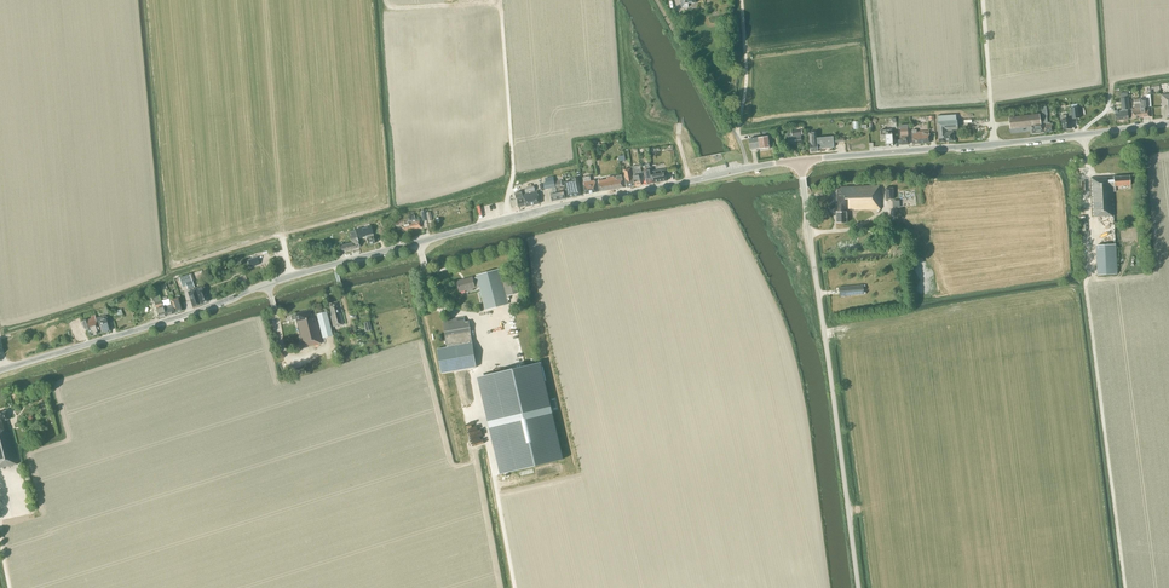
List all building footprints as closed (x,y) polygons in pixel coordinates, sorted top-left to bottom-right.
[(1122,111),(1114,111),(1115,120),(1128,119),(1127,110),(1129,110),(1127,94),(1125,94),(1125,92),(1120,93),(1120,95),(1122,111)] [(1141,107),(1140,108),(1141,118),(1149,117),(1148,107),(1151,107),(1150,94),(1146,95),(1146,98),(1140,99),(1141,107)] [(1132,119),(1141,118),(1140,108),(1140,104),(1139,99),(1133,99),(1134,105),(1135,109),(1131,109),(1132,119)] [(1042,115),(1043,121),(1043,125),(1044,132),(1052,131),(1051,124),(1050,124),(1049,122),(1047,123),(1046,115),(1047,114),(1046,107),(1041,108),(1042,111),(1042,115)] [(1071,119),(1079,118),(1077,107),(1069,108),(1071,119)] [(1043,125),(1043,121),(1040,121),(1039,114),(1009,118),(1010,129),(1031,126),(1032,134),(1044,132),(1043,125)] [(958,130),(957,120),(956,120),(956,115),(937,116),(937,121),(939,142),(946,142),(946,141),(949,141),(950,141),(951,141),(952,141),(953,141),(953,132),(952,132),(952,130),(958,130)] [(1062,130),(1071,129),(1069,119),(1066,119),(1065,115),(1060,116),(1061,120),(1061,125),(1062,124),(1062,130)] [(908,144),(908,135),(908,128),(899,128),(900,136),(901,145),(908,144)] [(886,146),(893,146),(892,129),(880,130),(881,141),(885,140),(886,146)] [(800,135),(802,135),(801,130),(791,131),(792,135),(787,136),(789,145),(802,143),(800,135)] [(929,131),(917,132),(916,130),(911,130),(912,134),(913,144),(930,143),(929,131)] [(818,149),(834,147),(833,137),(817,138),(816,132),(809,133),(811,152),(818,151),(818,149)] [(750,150),(769,147),(768,137),(749,139),(750,150)] [(653,183),(651,173),(650,167),(649,167),(649,164),(646,164),(646,167),(644,168),(644,170),(646,184),(653,183)] [(635,186),(641,185),(639,176),(642,175),(640,165),(631,167),(633,178),(634,186),(635,186)] [(633,178),(632,178),(630,168),(624,170),(625,175),(622,176),(624,186),(626,186),(627,187),(634,186),(633,178)] [(653,183),(667,180),(665,170),(662,170),(651,172),(651,173),(653,183)] [(624,186),(622,176),(622,175),(616,176),(616,178),(614,178),(614,176),(607,178),(607,179),(598,181),(599,184),(598,184),(599,192),(608,190),(608,191),(616,189),(624,187),(624,186)] [(595,180),(591,181),(590,176),(583,177),(583,180),(583,182),(585,194),(586,194),(596,192),(597,192),(595,180)] [(1115,186),(1130,185),(1129,176),(1113,177),(1090,178),(1092,217),(1113,215),(1112,192),(1115,191),(1115,186)] [(567,198),(581,195),(578,179),(572,180),(572,181),(564,182),(567,198)] [(561,180),(555,181),(558,200),(565,198),(563,189),(563,188),(560,188),(560,187),(562,186),(561,180)] [(552,188),(552,191),(550,192),(552,201),(558,200),(555,181),(544,183),(546,190),(552,188)] [(880,209),(880,187),(879,187),(879,186),(878,186),(837,187),(837,193),(836,193),(837,204),(837,212),(836,212),(837,223),(847,223),(846,210),(854,210),(854,209),(880,209)] [(526,207),(540,203),(537,192),(523,195),(524,197),(523,197),(522,192),(515,193),(516,197),(516,199),(517,199),(519,207),(526,205),(526,207)] [(1077,209),(1079,232),(1086,231),(1085,216),(1083,216),(1083,209),(1077,209)] [(410,230),(420,227),(418,219),(415,220),(414,215),(407,217),(407,218),(408,223),(410,230)] [(410,230),(408,223),(407,218),(403,219),(393,221),(394,227),(397,226),(398,230),(401,229),(402,232),(410,230)] [(370,226),(356,230),(358,238),(365,236),(368,245),(374,243),(370,226)] [(348,232),(347,233),(346,230),(337,233),(338,236),(340,236),(342,245),(340,245),(341,252),(359,247),(355,231),(348,232)] [(1117,274),(1116,244),(1096,245),(1097,275),(1117,274)] [(248,260),(250,267),(259,264),(257,257),(248,260)] [(459,291),(467,289),(468,292),(474,291),(473,288),(475,287),(479,286),(485,310),(508,304),(499,269),(476,275),(477,277),(473,278),(472,277),(457,282),(459,291)] [(187,290),(194,287),(190,274),(179,278),(181,285),(185,284),(187,290)] [(507,296),(518,293),(514,279),(504,281),(507,296)] [(203,285),(195,288),(201,304),(209,301),(206,293),(209,292),(207,288),(204,289),(203,285)] [(840,296),(864,294),(863,285),(839,287),(840,296)] [(192,307),(200,305),(195,289),(187,292),(192,307)] [(165,316),(162,306),(160,298),(158,293),(153,295),(152,293),(148,295),(150,303),(154,302),(156,309),(158,318),(165,316)] [(172,296),(170,297),(171,302),(172,302),(175,312),(182,310),(178,298),(173,299),(172,296)] [(162,301),(163,306),(162,306),(165,316),(175,313),(172,303),(170,304),(170,302),(169,299),(167,299),(162,301)] [(332,327),(343,324),(340,313),(339,314),(336,303),(329,305),(331,316),(330,316),(332,327)] [(321,343),(320,340),(312,309),(294,314),(290,315),(292,320),(295,319),(303,348),(321,343)] [(322,338),(332,335),(326,312),(316,314),(322,338)] [(99,333),(100,333),(100,332),(97,326),(94,315),(90,316),(91,318),(82,321),(84,328),(86,329),(88,329),(90,335),(90,336),(99,333)] [(101,333),(110,331),(109,325),(110,325),(109,320),(107,320),(106,315),(96,318),(101,333)] [(443,320),(447,347),(437,349),(441,373),(476,367),(469,321),(465,321),(464,317),(443,320)] [(540,363),(486,375),(508,472),(562,460),(540,363)] [(18,463),(10,431),(9,431),(7,426),(5,420),(8,420),(6,411),(0,412),(0,467),(18,463)]
